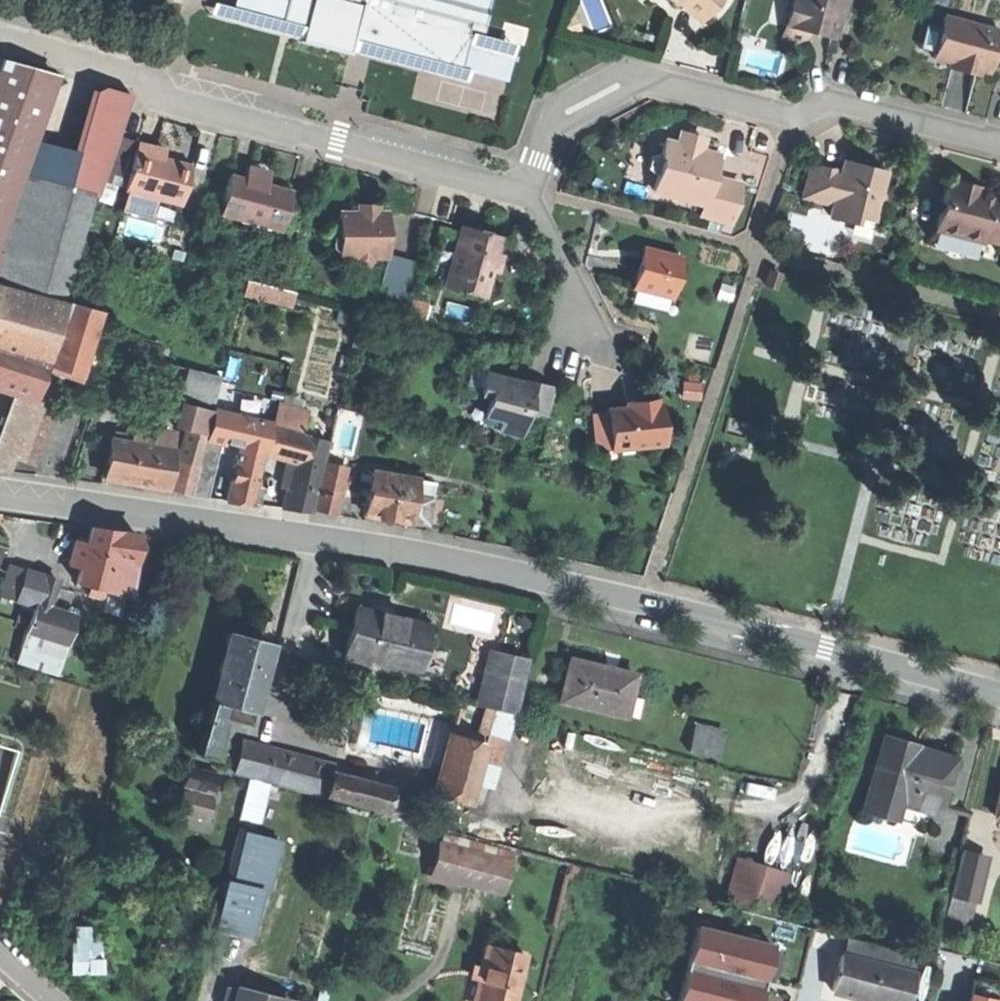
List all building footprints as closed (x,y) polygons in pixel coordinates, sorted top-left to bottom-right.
[(280,0),(231,0),(230,4),(275,16),(280,0)] [(455,64),(463,33),(464,30),(460,29),(463,17),(476,20),(476,19),(481,0),(280,0),(275,16),(275,18),(298,24),(295,37),(343,51),(347,37),(350,27),(370,33),(367,42),(415,55),(415,56),(454,66),(455,64)] [(702,16),(715,0),(683,0),(702,16)] [(780,31),(802,36),(804,29),(816,32),(827,34),(832,12),(843,9),(845,0),(788,0),(780,31)] [(997,24),(945,11),(942,23),(936,48),(935,54),(951,57),(949,63),(961,67),(974,70),(978,57),(988,59),(996,47),(992,42),(997,24)] [(464,30),(463,33),(475,36),(475,34),(479,19),(476,19),(476,20),(463,17),(460,29),(464,30)] [(922,44),(936,48),(942,23),(928,19),(922,44)] [(350,27),(347,37),(367,42),(370,33),(350,27)] [(506,42),(475,34),(475,36),(463,33),(455,64),(497,75),(506,42)] [(16,174),(25,145),(47,71),(0,57),(0,59),(0,226),(16,174)] [(417,68),(416,98),(437,98),(437,68),(417,68)] [(16,174),(99,200),(132,94),(96,83),(73,160),(25,145),(16,174)] [(681,127),(680,133),(701,139),(703,132),(691,129),(681,127)] [(701,139),(680,133),(678,140),(665,137),(660,154),(652,152),(648,168),(658,171),(655,185),(691,194),(695,193),(707,198),(704,210),(734,217),(743,180),(713,173),(719,150),(700,145),(701,139)] [(126,188),(128,188),(157,195),(183,201),(192,160),(164,154),(135,147),(126,188)] [(814,161),(805,192),(833,200),(830,211),(855,218),(857,211),(873,216),(877,202),(888,195),(880,193),(887,167),(865,161),(864,166),(854,163),(844,160),(841,168),(814,161)] [(247,175),(263,179),(266,167),(258,166),(250,164),(247,175)] [(294,186),(263,179),(247,175),(230,170),(220,212),(284,228),(294,186)] [(63,302),(87,238),(99,200),(16,174),(0,236),(0,285),(63,302)] [(989,194),(977,190),(979,183),(952,176),(951,179),(949,178),(937,225),(984,237),(985,234),(999,238),(999,196),(989,194)] [(157,195),(128,188),(124,206),(153,213),(157,195)] [(391,252),(389,210),(381,211),(381,202),(371,202),(363,203),(363,209),(336,210),(337,253),(355,252),(355,264),(359,266),(369,266),(374,261),(374,253),(391,252)] [(485,290),(491,267),(495,254),(499,239),(462,228),(448,280),(485,290)] [(992,254),(995,242),(958,234),(956,247),(992,254)] [(682,254),(643,245),(639,264),(634,282),(673,291),(682,254)] [(495,254),(491,267),(499,269),(500,264),(502,257),(495,254)] [(763,273),(759,286),(774,290),(777,277),(763,273)] [(296,306),(301,289),(251,276),(246,293),(296,306)] [(46,363),(80,375),(81,373),(99,312),(63,302),(0,285),(0,348),(46,363)] [(15,389),(35,396),(46,363),(0,348),(0,384),(15,389)] [(528,405),(548,411),(556,383),(529,375),(526,383),(515,380),(511,379),(512,374),(486,367),(481,388),(489,391),(484,408),(504,414),(501,424),(522,430),(528,405)] [(9,472),(16,450),(35,396),(15,389),(0,434),(0,469),(9,472)] [(609,406),(610,410),(614,443),(615,446),(668,439),(662,394),(641,396),(628,398),(629,403),(609,406)] [(35,396),(16,450),(34,456),(53,402),(35,396)] [(205,435),(212,410),(182,402),(175,427),(185,430),(204,435),(205,435)] [(341,405),(333,441),(354,446),(363,411),(341,405)] [(614,443),(610,410),(594,412),(599,445),(614,443)] [(238,446),(262,452),(269,425),(212,411),(206,438),(238,446)] [(134,424),(131,442),(157,446),(159,437),(151,435),(153,428),(134,424)] [(296,452),(322,458),(326,440),(271,426),(265,450),(295,457),(296,452)] [(160,429),(153,428),(151,435),(159,437),(160,429)] [(204,435),(185,430),(177,460),(196,465),(204,435)] [(157,446),(131,442),(111,438),(104,478),(133,484),(166,489),(172,449),(157,446)] [(236,455),(261,458),(262,452),(238,446),(236,455)] [(293,463),(319,469),(322,458),(296,452),(295,457),(293,463)] [(233,467),(258,471),(261,458),(236,455),(233,467)] [(316,490),(311,511),(331,514),(343,463),(323,458),(316,490)] [(196,465),(177,460),(170,489),(188,494),(196,465)] [(191,488),(190,496),(206,497),(210,463),(198,460),(191,488)] [(296,509),(309,511),(319,469),(293,463),(282,508),(296,509)] [(238,502),(249,503),(258,471),(233,467),(225,500),(238,502)] [(369,468),(360,518),(372,520),(403,526),(423,529),(432,479),(369,468)] [(76,584),(90,587),(107,590),(127,595),(135,536),(110,531),(89,526),(85,542),(80,566),(76,584)] [(70,564),(80,566),(85,542),(75,540),(70,564)] [(56,579),(13,566),(4,596),(22,602),(33,605),(47,609),(56,579)] [(107,590),(90,587),(88,595),(105,598),(107,590)] [(27,624),(33,605),(22,602),(16,620),(27,624)] [(388,612),(352,603),(339,654),(362,660),(365,651),(414,665),(426,622),(388,612)] [(25,631),(65,644),(74,618),(47,609),(33,605),(27,624),(25,631)] [(56,672),(57,669),(65,644),(25,631),(16,660),(56,672)] [(211,699),(226,703),(252,710),(270,644),(250,639),(228,633),(211,699)] [(506,711),(515,713),(529,660),(501,652),(487,706),(490,706),(506,711)] [(625,714),(635,672),(604,665),(572,657),(562,699),(625,714)] [(212,756),(226,703),(211,699),(197,752),(212,756)] [(487,706),(468,701),(460,731),(482,737),(490,706),(487,706)] [(490,706),(482,737),(480,743),(471,780),(487,785),(506,711),(490,706)] [(713,755),(719,732),(691,725),(685,748),(713,755)] [(482,737),(460,731),(447,728),(446,734),(459,737),(480,743),(482,737)] [(431,790),(466,799),(471,780),(480,743),(459,737),(446,734),(431,790)] [(883,735),(870,784),(932,801),(939,803),(952,753),(918,744),(883,735)] [(255,745),(247,776),(261,780),(269,749),(255,745)] [(261,780),(322,797),(329,770),(330,766),(269,749),(261,780)] [(212,792),(217,774),(188,766),(183,784),(212,792)] [(322,797),(374,811),(411,821),(421,784),(389,775),(386,786),(329,770),(322,797)] [(870,784),(866,801),(914,814),(916,807),(930,810),(932,801),(870,784)] [(205,817),(211,797),(181,789),(176,809),(205,817)] [(505,860),(507,846),(444,829),(440,844),(505,860)] [(962,842),(952,891),(973,896),(984,846),(962,842)] [(500,891),(505,860),(440,844),(433,873),(500,891)] [(737,852),(726,897),(782,911),(793,866),(737,852)] [(223,877),(211,926),(249,935),(261,886),(223,877)] [(79,970),(110,969),(109,937),(97,937),(96,920),(77,921),(79,970)] [(786,939),(708,920),(688,1000),(773,1000),(778,981),(776,980),(786,939)] [(482,944),(469,1000),(516,1000),(527,954),(482,944)] [(839,954),(829,990),(868,1000),(901,1000),(908,973),(839,954)] [(977,987),(975,1000),(999,1000),(999,991),(977,987)]
